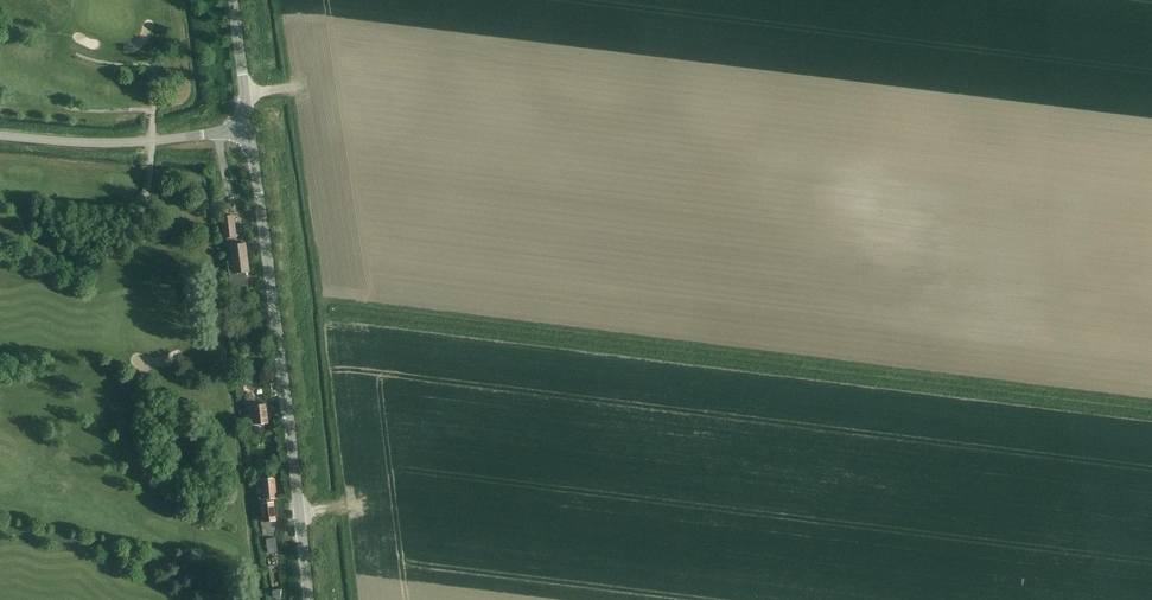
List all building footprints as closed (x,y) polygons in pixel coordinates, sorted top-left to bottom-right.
[(221,217),(224,238),(236,237),(233,215),(221,217)] [(228,262),(231,288),(247,286),(246,272),(249,271),(245,243),(230,245),(232,261),(228,262)] [(261,343),(250,344),(251,352),(262,351),(261,343)] [(252,392),(244,393),(245,400),(253,399),(252,392)] [(247,402),(248,414),(246,415),(247,421),(248,424),(268,422),(266,403),(254,404),(253,401),(247,402)] [(262,495),(259,495),(259,503),(261,503),(263,521),(275,520),(273,501),(273,498),(277,498),(274,477),(260,479),(261,488),(262,493),(262,495)] [(228,499),(223,504),(229,510),(234,506),(228,499)] [(275,537),(266,539),(267,546),(276,544),(275,537)] [(281,590),(273,591),(274,598),(282,597),(281,590)]
